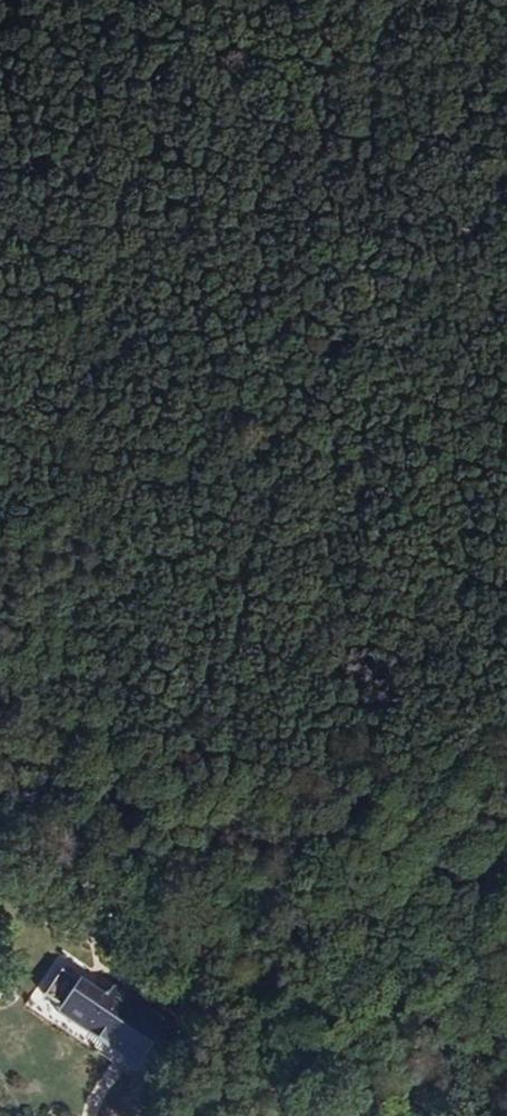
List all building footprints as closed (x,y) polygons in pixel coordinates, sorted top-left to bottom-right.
[(88,978),(71,966),(53,992),(71,1004),(69,1005),(96,1023),(93,1028),(120,1047),(130,1032),(163,1054),(173,1039),(167,1035),(177,1020),(123,984),(116,994),(90,976),(88,978)]
